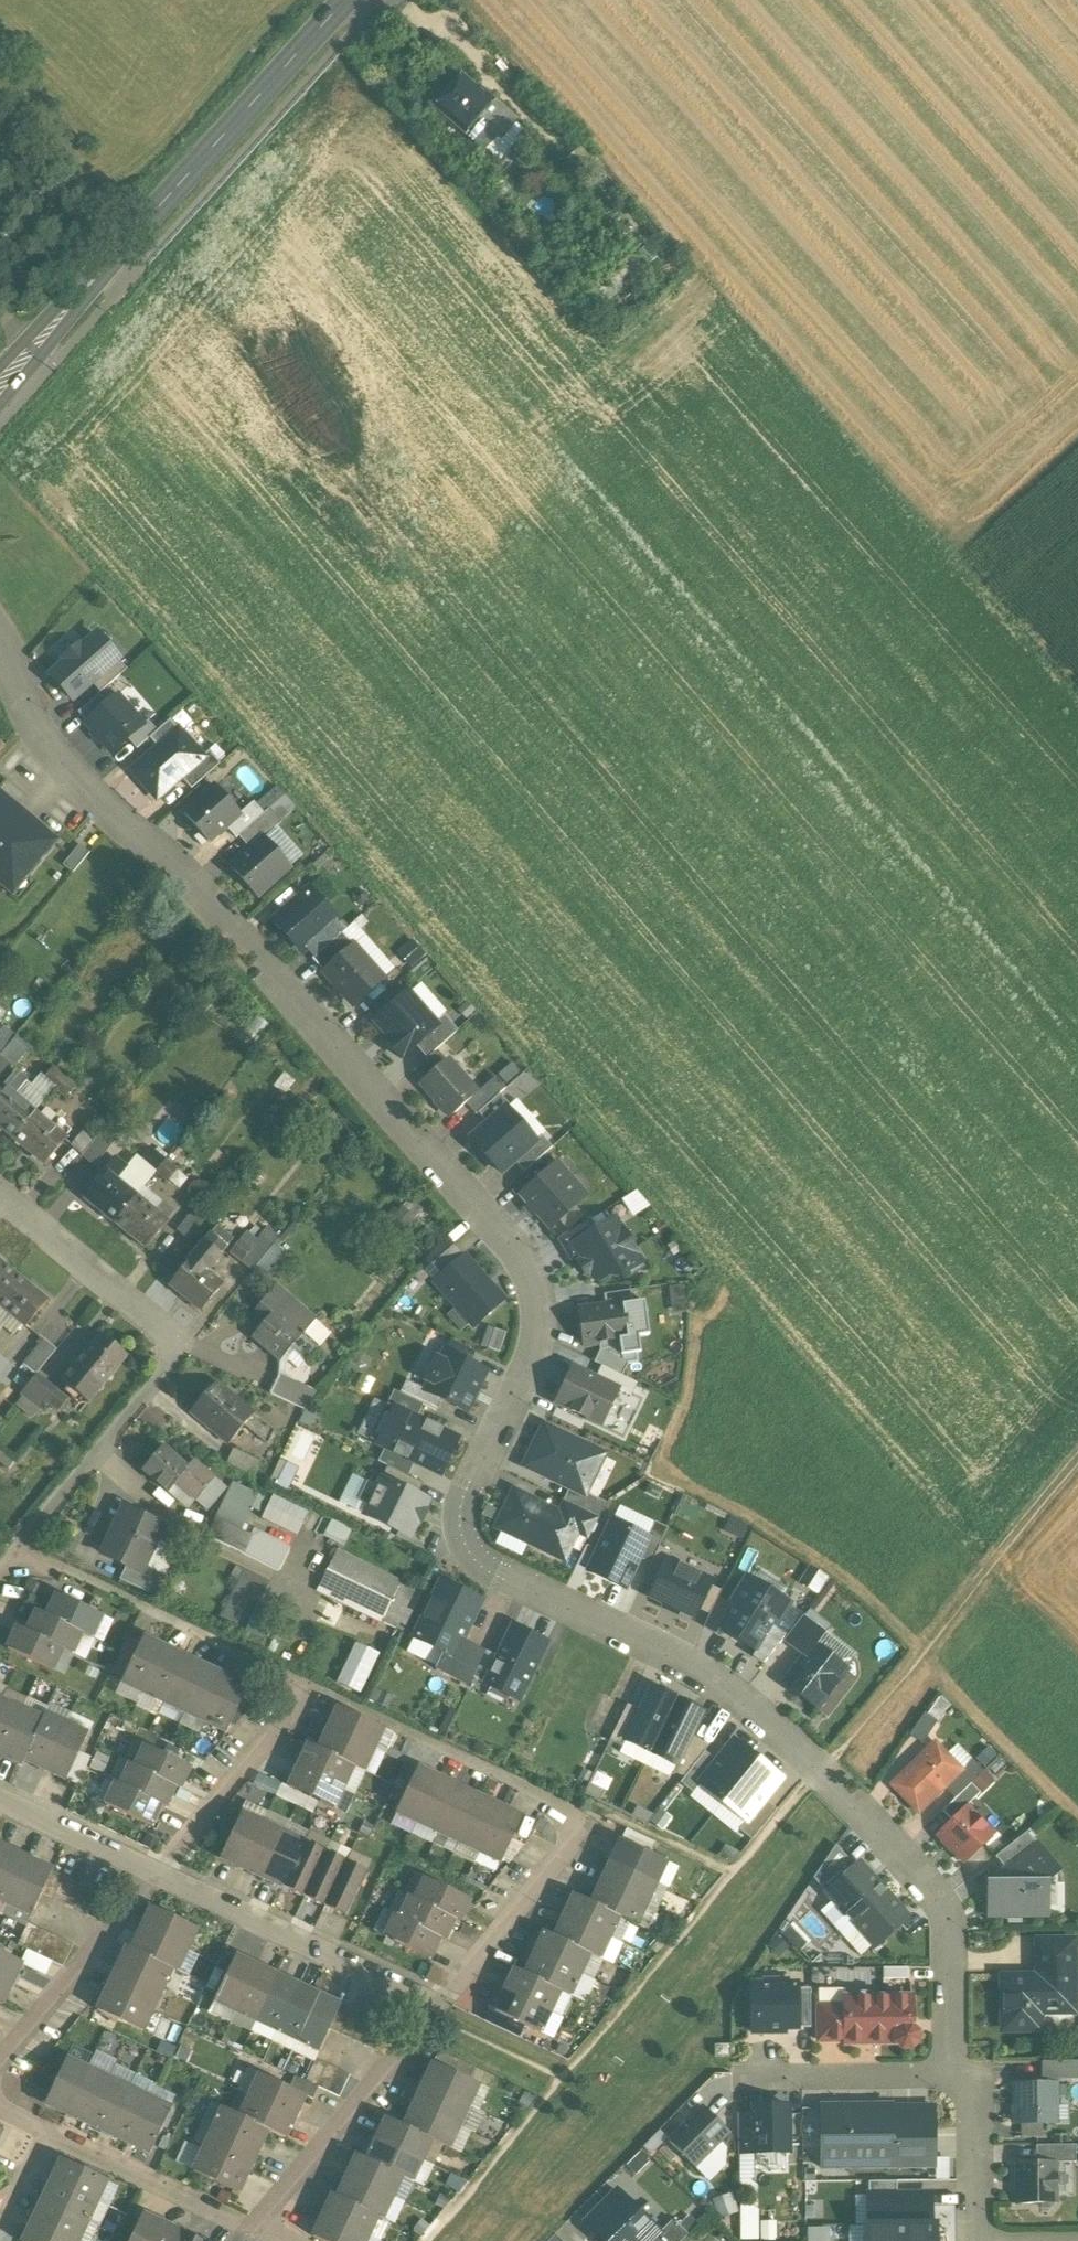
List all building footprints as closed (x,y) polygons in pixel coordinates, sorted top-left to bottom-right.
[(477,91),(463,78),(437,107),(466,133),(479,119),(494,102),(479,89),(477,91)] [(494,102),(479,119),(498,136),(513,119),(494,102)] [(479,119),(466,133),(486,150),(498,136),(479,119)] [(96,637),(52,675),(73,700),(91,683),(118,661),(96,637)] [(118,661),(91,683),(99,692),(126,670),(118,661)] [(78,715),(86,723),(106,705),(99,696),(78,715)] [(144,728),(116,696),(106,705),(86,723),(114,754),(129,741),(144,728)] [(149,739),(158,749),(179,731),(170,721),(157,732),(149,739)] [(144,728),(129,741),(137,750),(149,739),(157,732),(149,723),(144,728)] [(158,749),(133,770),(158,798),(181,778),(203,759),(179,731),(158,749)] [(203,759),(181,778),(191,790),(220,765),(210,753),(203,759)] [(119,782),(132,796),(134,794),(143,805),(149,799),(127,775),(119,782)] [(240,815),(215,787),(184,814),(208,842),(225,827),(240,815)] [(13,896),(61,839),(0,789),(0,884),(13,896)] [(240,815),(225,827),(236,839),(263,814),(253,803),(240,815)] [(268,811),(239,837),(250,850),(264,839),(263,839),(280,824),(268,811)] [(289,868),(264,839),(250,850),(231,867),(257,897),(289,868)] [(80,841),(63,862),(73,870),(90,850),(80,841)] [(307,894),(277,920),(304,950),(307,947),(333,923),(307,894)] [(333,923),(307,947),(316,957),(342,934),(333,923)] [(316,957),(312,960),(324,973),(354,947),(342,934),(316,957)] [(354,947),(324,973),(353,1006),(383,980),(354,947)] [(436,1026),(408,993),(375,1022),(391,1040),(387,1044),(400,1060),(416,1046),(437,1027),(436,1026)] [(437,1027),(416,1046),(427,1059),(434,1053),(456,1033),(444,1020),(436,1026),(437,1027)] [(0,1029),(0,1054),(15,1036),(3,1026),(0,1029)] [(0,1054),(0,1079),(27,1046),(15,1036),(0,1054)] [(427,1059),(414,1071),(423,1082),(443,1064),(434,1053),(427,1059)] [(423,1082),(421,1083),(451,1117),(465,1104),(476,1095),(446,1061),(443,1064),(423,1082)] [(62,1076),(51,1066),(41,1078),(52,1088),(62,1076)] [(24,1081),(13,1071),(2,1085),(13,1095),(24,1081)] [(37,1075),(18,1099),(33,1112),(44,1098),(52,1088),(41,1078),(37,1075)] [(74,1086),(62,1076),(52,1088),(64,1098),(65,1097),(74,1086)] [(476,1095),(465,1104),(476,1115),(478,1114),(499,1095),(505,1089),(495,1078),(476,1095)] [(2,1085),(0,1087),(0,1128),(12,1138),(33,1112),(18,1099),(13,1095),(2,1085)] [(499,1095),(478,1114),(487,1124),(505,1109),(506,1110),(510,1107),(499,1095)] [(506,1110),(505,1109),(487,1124),(481,1130),(487,1136),(476,1145),(501,1174),(515,1162),(536,1143),(535,1142),(506,1110)] [(55,1130),(33,1112),(12,1138),(45,1165),(65,1138),(55,1130)] [(70,1129),(61,1122),(55,1130),(64,1137),(70,1129)] [(81,1132),(69,1148),(81,1158),(93,1142),(81,1132)] [(93,1142),(81,1158),(92,1167),(110,1145),(98,1136),(93,1142)] [(536,1143),(515,1162),(524,1173),(552,1148),(542,1136),(535,1142),(536,1143)] [(149,1151),(139,1163),(151,1173),(161,1161),(149,1151)] [(111,1160),(102,1171),(100,1170),(79,1197),(112,1223),(132,1197),(113,1181),(122,1169),(111,1160)] [(161,1161),(151,1173),(163,1183),(173,1172),(161,1161)] [(553,1167),(520,1196),(549,1229),(582,1200),(580,1197),(584,1194),(569,1178),(566,1181),(553,1167)] [(151,1213),(132,1197),(112,1223),(143,1250),(164,1223),(151,1213)] [(169,1214),(158,1205),(151,1213),(163,1222),(169,1214)] [(191,1210),(173,1232),(185,1242),(202,1220),(191,1210)] [(258,1214),(242,1233),(253,1242),(263,1231),(268,1223),(258,1214)] [(590,1220),(557,1240),(570,1263),(580,1257),(573,1246),(597,1231),(590,1220)] [(597,1231),(573,1246),(580,1257),(583,1262),(581,1263),(588,1274),(590,1273),(594,1280),(599,1281),(609,1275),(618,1277),(629,1271),(631,1275),(643,1267),(614,1220),(597,1231)] [(242,1233),(226,1254),(249,1273),(275,1241),(263,1231),(253,1242),(242,1233)] [(208,1236),(168,1285),(200,1312),(221,1287),(204,1272),(223,1249),(208,1236)] [(436,1283),(464,1258),(454,1246),(425,1271),(436,1283)] [(464,1258),(436,1283),(474,1327),(502,1302),(464,1258)] [(14,1277),(0,1266),(0,1295),(14,1277)] [(0,1295),(0,1310),(25,1329),(46,1303),(14,1277),(0,1295)] [(312,1322),(273,1290),(253,1313),(265,1323),(273,1313),(300,1337),(312,1322)] [(630,1291),(604,1295),(605,1308),(623,1306),(632,1304),(630,1291)] [(605,1308),(579,1312),(584,1345),(599,1343),(628,1339),(623,1306),(605,1308)] [(300,1337),(273,1313),(265,1323),(252,1339),(279,1362),(291,1348),(306,1361),(315,1349),(300,1337)] [(312,1322),(300,1337),(315,1349),(324,1340),(323,1331),(312,1322)] [(100,1336),(61,1384),(87,1404),(125,1356),(100,1336)] [(628,1339),(599,1343),(600,1351),(628,1366),(638,1365),(634,1338),(628,1339)] [(451,1341),(445,1353),(468,1365),(475,1352),(451,1341)] [(43,1342),(22,1368),(34,1378),(36,1376),(56,1352),(43,1342)] [(628,1366),(600,1351),(594,1363),(622,1377),(628,1366)] [(468,1365),(445,1353),(440,1363),(436,1362),(427,1380),(432,1382),(427,1392),(442,1400),(466,1411),(485,1373),(468,1365)] [(618,1390),(575,1369),(566,1388),(564,1387),(556,1404),(600,1426),(605,1416),(613,1400),(618,1390)] [(54,1391),(36,1376),(34,1378),(20,1395),(41,1412),(46,1405),(43,1403),(54,1391)] [(316,1392),(277,1376),(270,1393),(304,1411),(316,1392)] [(407,1383),(401,1395),(423,1406),(437,1412),(442,1400),(427,1392),(407,1383)] [(253,1415),(216,1384),(191,1414),(228,1446),(245,1426),(253,1415)] [(67,1401),(54,1391),(43,1403),(46,1405),(57,1414),(67,1401)] [(394,1409),(417,1419),(423,1406),(401,1395),(394,1392),(388,1405),(394,1409)] [(620,1404),(613,1400),(605,1416),(613,1419),(620,1404)] [(441,1476),(459,1439),(417,1419),(394,1409),(377,1445),(385,1449),(441,1476)] [(273,1432),(253,1415),(245,1426),(268,1445),(273,1432)] [(602,1456),(544,1428),(526,1466),(570,1487),(584,1494),(584,1493),(602,1456)] [(213,1480),(194,1463),(188,1471),(162,1448),(142,1472),(167,1494),(175,1485),(194,1502),(213,1480)] [(260,1460),(235,1449),(229,1463),(254,1474),(260,1460)] [(387,1467),(409,1477),(415,1463),(385,1449),(378,1463),(387,1467)] [(387,1467),(381,1480),(418,1497),(424,1484),(409,1477),(387,1467)] [(353,1506),(361,1483),(348,1478),(340,1501),(353,1506)] [(411,1538),(428,1502),(418,1497),(381,1480),(378,1487),(368,1483),(359,1503),(368,1507),(364,1516),(411,1538)] [(257,1496),(234,1484),(208,1537),(277,1571),(283,1558),(273,1553),(275,1548),(240,1531),(257,1496)] [(584,1494),(570,1487),(563,1501),(599,1518),(606,1504),(584,1493),(584,1494)] [(557,1513),(514,1492),(497,1528),(564,1560),(577,1533),(581,1525),(557,1513)] [(599,1518),(563,1501),(557,1513),(581,1525),(577,1533),(589,1538),(599,1518)] [(163,1527),(124,1508),(102,1555),(126,1567),(141,1573),(144,1567),(163,1527)] [(326,1533),(343,1541),(348,1530),(332,1522),(326,1533)] [(612,1522),(588,1572),(624,1589),(638,1559),(648,1539),(647,1538),(612,1522)] [(654,1523),(647,1538),(648,1539),(638,1559),(651,1564),(659,1546),(667,1529),(654,1523)] [(651,1564),(643,1582),(656,1588),(670,1558),(672,1553),(659,1546),(651,1564)] [(397,1582),(335,1551),(317,1590),(378,1621),(397,1582)] [(709,1587),(713,1577),(670,1558),(656,1588),(652,1598),(695,1618),(698,1610),(709,1587)] [(165,1577),(144,1567),(141,1573),(126,1567),(120,1580),(156,1597),(165,1577)] [(237,1567),(230,1581),(238,1585),(245,1571),(237,1567)] [(238,1585),(220,1621),(242,1632),(268,1582),(245,1571),(238,1585)] [(789,1600),(748,1576),(718,1624),(758,1648),(760,1649),(775,1625),(789,1600)] [(481,1602),(441,1583),(414,1638),(445,1653),(436,1671),(445,1675),(463,1640),(481,1602)] [(721,1592),(709,1587),(698,1610),(710,1615),(721,1592)] [(102,1616),(57,1595),(47,1617),(82,1633),(92,1638),(102,1616)] [(47,1617),(37,1612),(27,1633),(62,1649),(72,1654),(82,1633),(47,1617)] [(803,1617),(783,1642),(804,1659),(814,1646),(816,1647),(825,1634),(803,1617)] [(494,1655),(483,1680),(521,1698),(548,1640),(510,1622),(494,1655)] [(753,1655),(766,1663),(786,1632),(775,1625),(760,1649),(758,1648),(753,1655)] [(27,1633),(17,1628),(7,1650),(52,1671),(62,1649),(27,1633)] [(164,1648),(143,1638),(121,1683),(143,1693),(164,1648)] [(463,1640),(445,1675),(469,1687),(474,1676),(486,1651),(463,1640)] [(339,1684),(364,1692),(377,1650),(352,1642),(339,1684)] [(804,1659),(784,1684),(817,1709),(846,1671),(816,1647),(814,1646),(804,1659)] [(185,1658),(164,1648),(143,1693),(163,1703),(185,1658)] [(486,1651),(474,1676),(483,1680),(494,1655),(486,1651)] [(205,1668),(185,1658),(163,1703),(184,1713),(205,1668)] [(226,1678),(205,1668),(184,1713),(204,1723),(226,1678)] [(226,1678),(204,1723),(226,1733),(247,1688),(226,1678)] [(639,1711),(625,1741),(626,1741),(651,1753),(676,1700),(650,1688),(639,1711)] [(702,1713),(676,1700),(651,1753),(675,1765),(676,1766),(690,1737),(702,1713)] [(1,1701),(0,1703),(0,1755),(1,1756),(22,1710),(1,1701)] [(627,1705),(610,1741),(623,1747),(626,1741),(625,1741),(639,1711),(627,1705)] [(383,1729),(338,1708),(328,1729),(373,1751),(383,1729)] [(43,1720),(22,1710),(1,1756),(21,1765),(24,1760),(43,1720)] [(924,1714),(910,1736),(923,1744),(937,1722),(924,1714)] [(66,1725),(45,1715),(43,1720),(24,1760),(45,1770),(66,1725)] [(66,1725),(45,1770),(66,1780),(79,1753),(87,1735),(66,1725)] [(373,1751),(328,1729),(318,1750),(353,1767),(363,1771),(373,1751)] [(709,1746),(690,1737),(676,1766),(675,1765),(672,1772),(684,1777),(704,1752),(709,1746)] [(757,1761),(733,1741),(717,1762),(699,1784),(700,1784),(723,1803),(757,1761)] [(935,1743),(891,1786),(918,1814),(944,1789),(962,1771),(935,1743)] [(190,1767),(145,1746),(135,1767),(175,1787),(180,1789),(190,1767)] [(318,1750),(308,1746),(299,1766),(344,1788),(353,1767),(318,1750)] [(717,1762),(704,1752),(684,1777),(680,1783),(693,1793),(700,1784),(699,1784),(717,1762)] [(91,1758),(79,1753),(66,1780),(78,1786),(91,1758)] [(757,1761),(723,1803),(746,1822),(747,1822),(765,1800),(781,1780),(757,1761)] [(962,1771),(944,1789),(955,1800),(971,1784),(983,1772),(973,1761),(962,1771)] [(135,1767),(130,1765),(120,1786),(160,1805),(165,1807),(175,1787),(135,1767)] [(344,1788),(299,1766),(289,1788),(317,1802),(334,1809),(344,1788)] [(417,1769),(396,1814),(417,1824),(438,1779),(417,1769)] [(593,1771),(588,1793),(605,1797),(610,1775),(593,1771)] [(438,1779),(417,1824),(438,1834),(459,1788),(438,1779)] [(120,1786),(115,1784),(105,1805),(150,1827),(160,1805),(120,1786)] [(955,1800),(942,1812),(952,1821),(966,1808),(980,1794),(971,1784),(955,1800)] [(289,1788),(282,1785),(276,1797),(312,1814),(317,1802),(289,1788)] [(459,1788),(438,1834),(459,1844),(480,1798),(459,1788)] [(480,1798),(459,1844),(479,1853),(500,1808),(480,1798)] [(765,1800),(747,1822),(746,1822),(739,1831),(751,1841),(777,1810),(765,1800)] [(522,1818),(500,1808),(479,1853),(501,1864),(522,1818)] [(993,1836),(966,1808),(952,1821),(937,1835),(965,1863),(993,1836)] [(263,1824),(241,1814),(220,1859),(241,1869),(263,1824)] [(283,1834),(263,1824),(241,1869),(262,1879),(283,1834)] [(654,1843),(627,1830),(621,1841),(649,1854),(654,1843)] [(994,1857),(1003,1867),(1035,1840),(1027,1830),(994,1857)] [(283,1834),(262,1879),(283,1889),(304,1843),(283,1834)] [(1057,1867),(1035,1840),(1003,1867),(996,1872),(1001,1878),(1043,1878),(1057,1867)] [(621,1841),(611,1863),(656,1884),(666,1863),(649,1854),(621,1841)] [(304,1843),(283,1889),(304,1898),(325,1853),(304,1843)] [(0,1846),(0,1872),(10,1851),(0,1846)] [(836,1846),(813,1879),(826,1893),(855,1867),(836,1846)] [(10,1851),(0,1872),(0,1901),(10,1906),(31,1861),(10,1851)] [(325,1853),(304,1898),(324,1908),(346,1863),(325,1853)] [(52,1871),(31,1861),(10,1906),(31,1916),(41,1894),(52,1872),(52,1871)] [(367,1873),(346,1863),(324,1908),(346,1918),(367,1873)] [(656,1884),(611,1863),(601,1883),(646,1905),(656,1884)] [(888,1897),(859,1864),(855,1867),(826,1893),(837,1905),(833,1908),(842,1918),(845,1915),(856,1926),(888,1897)] [(63,1877),(52,1872),(41,1894),(53,1900),(63,1877)] [(75,1883),(63,1877),(53,1900),(64,1905),(75,1883)] [(1001,1878),(983,1878),(983,1917),(1046,1918),(1047,1878),(1043,1878),(1001,1878)] [(470,1900),(425,1879),(415,1900),(454,1920),(459,1922),(470,1900)] [(646,1905),(601,1883),(591,1904),(619,1918),(636,1926),(646,1905)] [(591,1904),(574,1896),(564,1917),(609,1938),(619,1918),(591,1904)] [(888,1897),(856,1926),(875,1947),(908,1918),(888,1897)] [(415,1900),(410,1898),(400,1919),(440,1938),(445,1940),(454,1920),(415,1900)] [(197,1929),(152,1908),(142,1929),(187,1950),(197,1929)] [(400,1919),(395,1917),(385,1938),(429,1959),(440,1938),(400,1919)] [(609,1938),(564,1917),(554,1938),(589,1954),(599,1959),(609,1938)] [(39,1929),(28,1924),(17,1946),(28,1951),(39,1929)] [(50,1935),(39,1929),(28,1951),(40,1957),(50,1935)] [(187,1950),(142,1929),(132,1949),(132,1950),(172,1969),(172,1970),(176,1972),(187,1950)] [(554,1938),(544,1933),(534,1954),(579,1975),(589,1954),(554,1938)] [(62,1940),(50,1935),(40,1957),(51,1962),(62,1940)] [(73,1945),(62,1940),(51,1962),(63,1968),(73,1945)] [(1072,2012),(1072,1943),(1038,1943),(1038,1978),(1003,1979),(1004,2030),(1037,2029),(1037,2012),(1072,2012)] [(172,1969),(132,1950),(132,1949),(127,1947),(117,1969),(162,1990),(172,1970),(172,1969)] [(0,1953),(0,1979),(12,1985),(22,1963),(0,1953)] [(579,1975),(534,1954),(525,1974),(559,1991),(569,1996),(579,1975)] [(256,1967),(235,1957),(214,2002),(235,2012),(256,1967)] [(277,1977),(256,1967),(235,2012),(256,2022),(277,1977)] [(162,1990),(117,1969),(108,1990),(153,2011),(162,1990)] [(525,1974),(515,1970),(505,1991),(550,2012),(559,1991),(525,1974)] [(298,1987),(277,1977),(256,2022),(277,2032),(298,1987)] [(0,1979),(0,2005),(2,2005),(12,1985),(0,1979)] [(796,1982),(750,1982),(750,2031),(796,2032),(796,2027),(796,1986),(796,1982)] [(811,1986),(796,1986),(796,2027),(811,2027),(811,1986)] [(318,1997),(298,1987),(277,2032),(298,2041),(318,1997)] [(153,2011),(108,1990),(97,2011),(143,2033),(153,2011)] [(550,2012),(505,1991),(495,2012),(525,2026),(540,2033),(550,2012)] [(910,1999),(874,1999),(870,1992),(855,1992),(851,1999),(846,1999),(846,2007),(846,2041),(846,2043),(895,2043),(902,2049),(911,2049),(917,2043),(917,2033),(911,2027),(910,1999)] [(340,2007),(318,1997),(298,2041),(319,2051),(329,2030),(340,2007)] [(351,2013),(340,2007),(329,2030),(341,2035),(351,2013)] [(846,2041),(846,2007),(818,2007),(818,2041),(846,2041)] [(483,2019),(519,2037),(525,2026),(495,2012),(488,2008),(483,2019)] [(363,2018),(351,2013),(341,2035),(352,2041),(363,2018)] [(374,2024),(363,2018),(352,2041),(364,2046),(374,2024)] [(374,2024),(364,2046),(375,2051),(386,2029),(374,2024)] [(730,2045),(714,2045),(714,2058),(730,2058),(730,2045)] [(66,2059),(45,2105),(66,2115),(87,2069),(66,2059)] [(327,2065),(316,2059),(305,2082),(317,2087),(327,2065)] [(1042,2062),(1041,2078),(1077,2077),(1077,2062),(1042,2062)] [(478,2085),(433,2063),(423,2085),(468,2106),(478,2085)] [(327,2065),(317,2087),(318,2088),(328,2092),(338,2070),(327,2065)] [(108,2079),(87,2069),(66,2115),(87,2124),(108,2079)] [(350,2075),(338,2070),(328,2092),(340,2098),(350,2075)] [(289,2089),(260,2075),(250,2097),(295,2118),(305,2096),(289,2089)] [(305,2082),(294,2077),(289,2089),(305,2096),(313,2100),(318,2088),(317,2087),(305,2082)] [(129,2089),(108,2079),(87,2124),(108,2134),(129,2089)] [(468,2106),(423,2085),(414,2106),(459,2127),(468,2106)] [(1055,2124),(1055,2085),(1015,2085),(1016,2124),(1055,2124)] [(150,2099),(129,2089),(108,2134),(128,2144),(150,2099)] [(295,2118),(250,2097),(240,2117),(267,2130),(267,2131),(285,2139),(295,2118)] [(150,2099),(128,2144),(150,2154),(171,2109),(150,2099)] [(459,2127),(414,2106),(404,2126),(404,2127),(431,2140),(449,2149),(459,2127)] [(891,2106),(821,2106),(821,2169),(892,2168),(891,2108),(891,2106)] [(788,2153),(788,2107),(753,2107),(753,2114),(753,2154),(788,2153)] [(935,2168),(934,2107),(891,2108),(892,2168),(935,2168)] [(240,2117),(223,2108),(213,2130),(258,2151),(267,2131),(267,2130),(240,2117)] [(703,2108),(669,2142),(694,2167),(728,2133),(703,2108)] [(753,2154),(753,2114),(738,2114),(738,2154),(753,2154)] [(431,2140),(404,2127),(404,2126),(387,2118),(377,2139),(422,2161),(431,2140)] [(258,2151),(213,2130),(203,2151),(248,2172),(258,2151)] [(422,2161),(377,2139),(367,2160),(402,2177),(402,2178),(412,2182),(422,2161)] [(1075,2163),(1075,2146),(1036,2146),(1036,2164),(1055,2164),(1075,2163)] [(248,2172),(203,2151),(193,2172),(238,2194),(248,2172)] [(402,2177),(367,2160),(357,2155),(347,2177),(392,2198),(402,2178),(402,2177)] [(107,2181),(62,2159),(52,2181),(97,2202),(107,2181)] [(1036,2164),(1026,2164),(1016,2164),(1016,2205),(1036,2204),(1037,2205),(1037,2204),(1040,2208),(1048,2208),(1051,2204),(1056,2204),(1055,2164),(1036,2164)] [(392,2198),(347,2177),(338,2197),(337,2197),(378,2216),(377,2217),(382,2219),(392,2198)] [(97,2202),(52,2181),(42,2202),(87,2223),(97,2202)] [(897,2181),(870,2181),(870,2196),(897,2196),(897,2181)] [(617,2191),(585,2223),(603,2240),(654,2240),(660,2234),(659,2233),(617,2191)] [(731,2193),(714,2198),(719,2215),(737,2210),(731,2193)] [(378,2216),(337,2197),(338,2197),(333,2194),(323,2216),(368,2237),(377,2217),(378,2216)] [(870,2196),(863,2197),(864,2226),(931,2225),(930,2196),(897,2196),(870,2196)] [(42,2202),(32,2223),(71,2240),(78,2240),(87,2223),(42,2202)] [(739,2204),(739,2239),(758,2239),(758,2204),(739,2204)] [(142,2215),(130,2240),(156,2240),(163,2225),(142,2215)] [(323,2216),(313,2237),(320,2240),(366,2240),(368,2237),(323,2216)] [(760,2239),(777,2239),(776,2219),(760,2219),(760,2239)] [(673,2220),(659,2233),(660,2234),(654,2240),(682,2240),(688,2235),(673,2220)] [(32,2223),(23,2240),(71,2240),(32,2223)] [(156,2240),(181,2240),(184,2235),(163,2225),(156,2240)] [(864,2226),(864,2240),(935,2240),(935,2225),(931,2225),(864,2226)] [(828,2226),(806,2227),(807,2240),(828,2240),(828,2226)]
